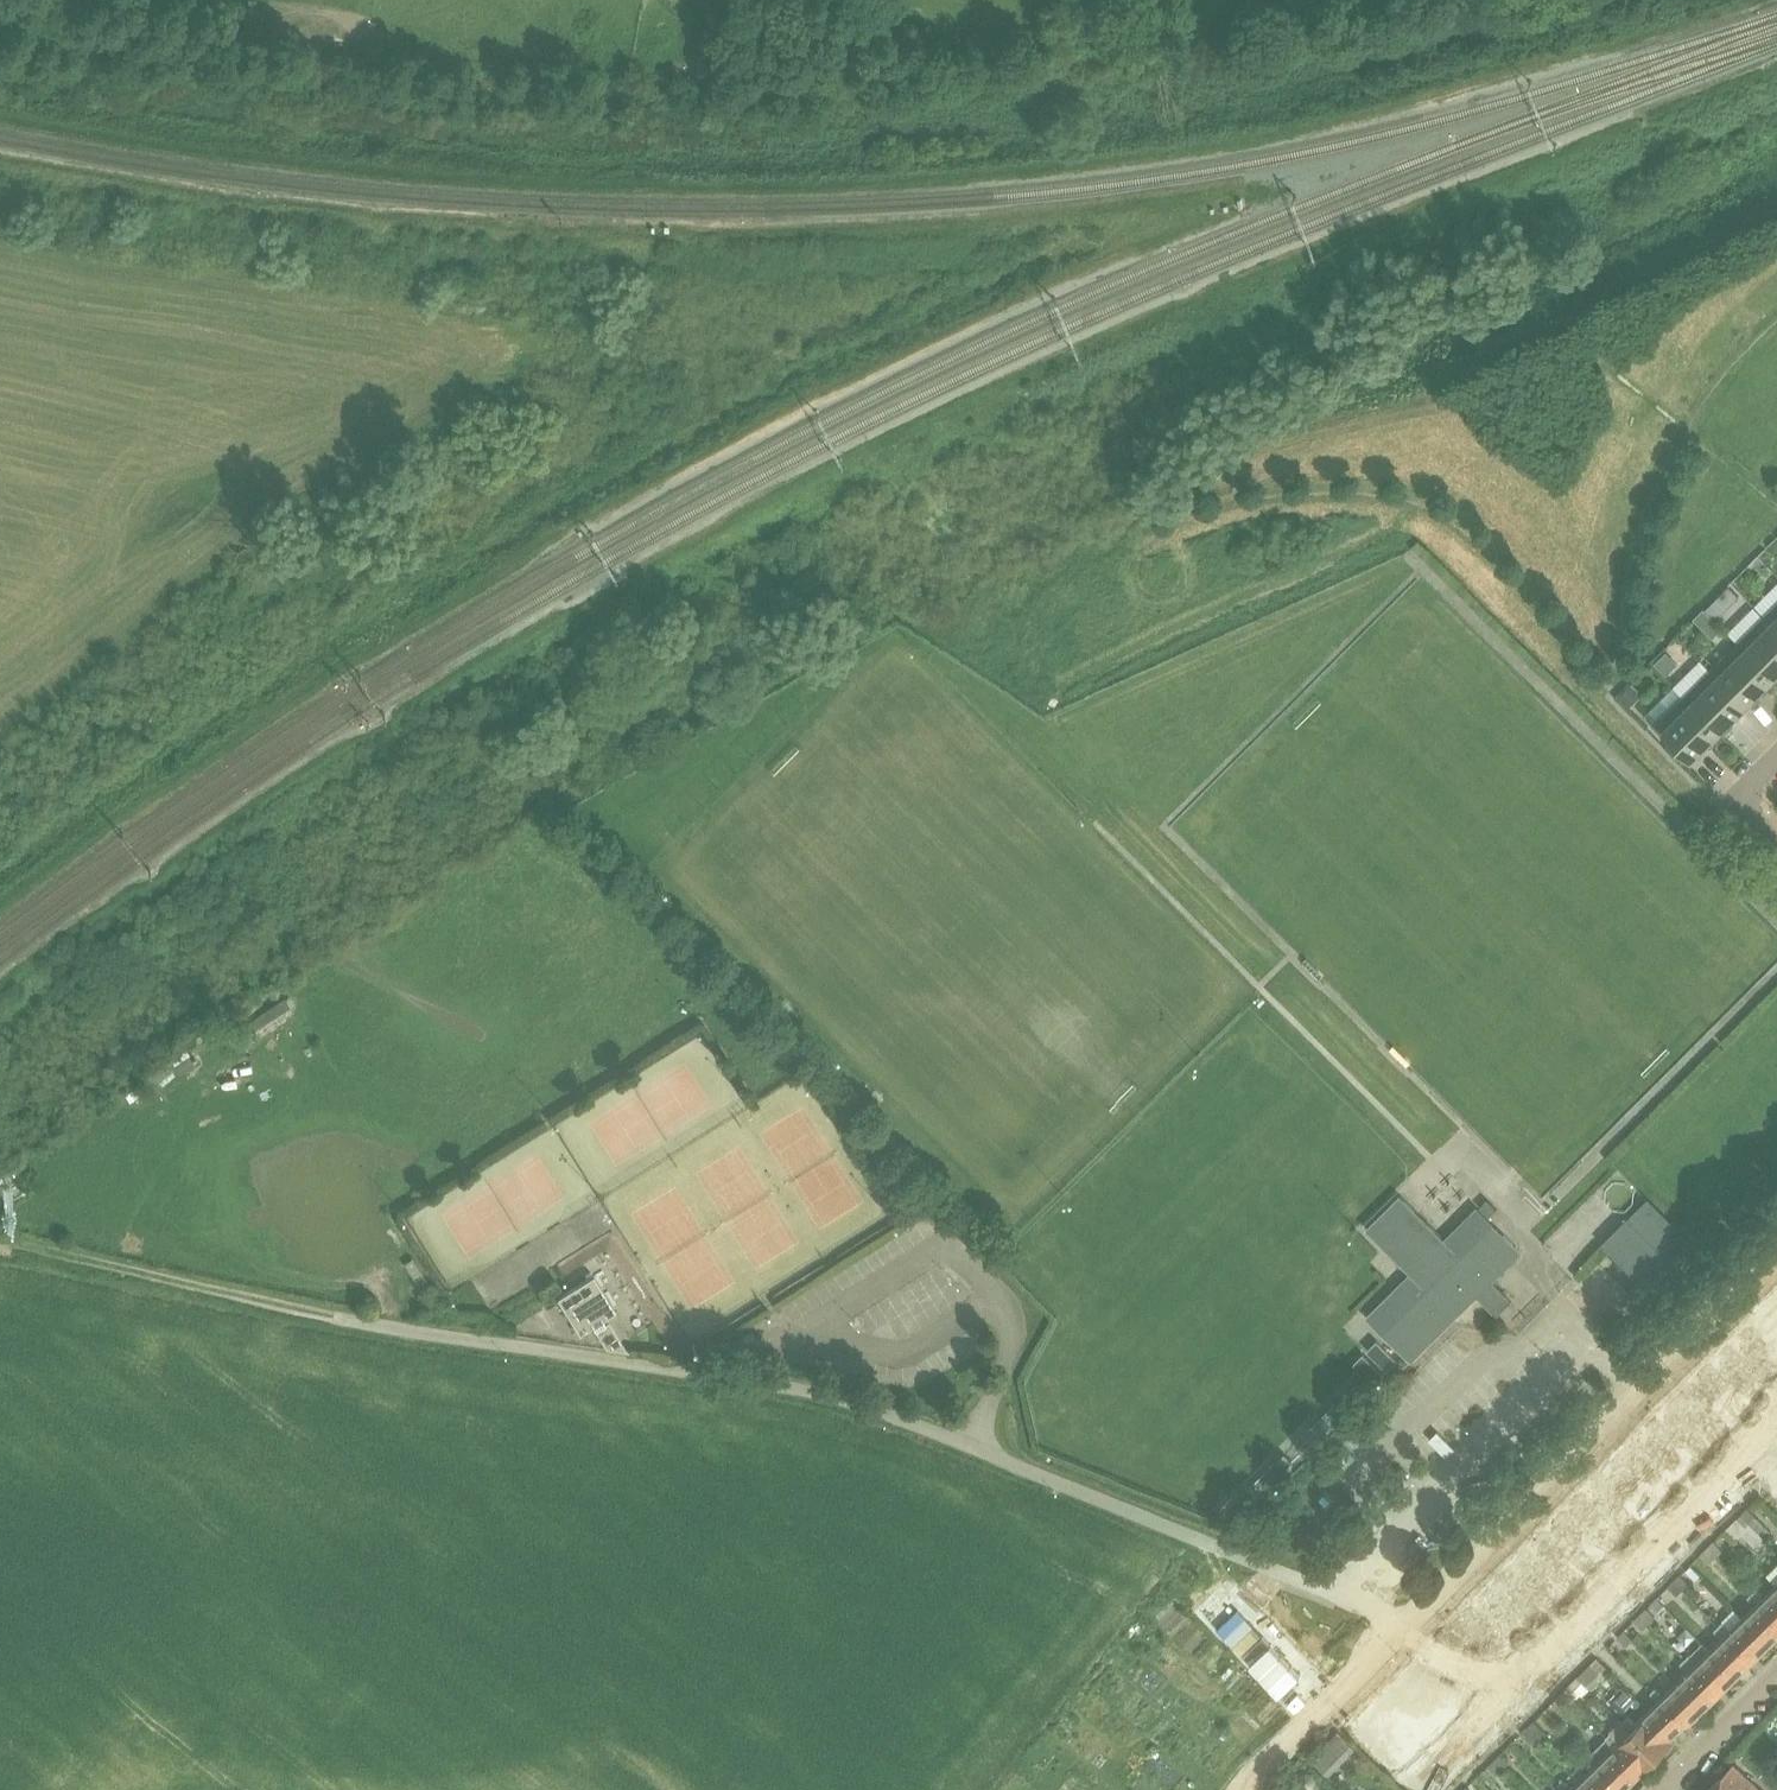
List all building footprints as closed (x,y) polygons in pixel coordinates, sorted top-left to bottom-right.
[(1764,615),(1776,628),(1776,603),(1770,610),(1760,600),(1755,605),(1765,615),(1764,615)] [(1711,616),(1704,609),(1703,610),(1696,618),(1695,619),(1701,625),(1711,616)] [(1737,642),(1776,682),(1776,681),(1776,628),(1764,615),(1737,642)] [(1737,642),(1710,669),(1746,704),(1761,690),(1765,694),(1776,682),(1737,642)] [(1687,684),(1713,660),(1706,652),(1680,677),(1687,684)] [(1710,669),(1684,696),(1723,735),(1735,723),(1731,719),(1746,704),(1710,669)] [(1633,680),(1619,693),(1630,704),(1644,691),(1633,680)] [(1723,735),(1684,696),(1654,726),(1667,738),(1669,736),(1691,759),(1707,743),(1711,747),(1723,735)] [(1370,1316),(1411,1357),(1413,1359),(1477,1295),(1498,1316),(1513,1300),(1493,1279),(1521,1251),(1478,1208),(1447,1239),(1401,1193),(1368,1227),(1413,1273),(1370,1316)] [(1649,1199),(1607,1241),(1605,1242),(1619,1257),(1614,1262),(1623,1270),(1627,1265),(1636,1273),(1650,1286),(1694,1243),(1649,1199)] [(593,1325),(607,1347),(608,1348),(630,1351),(630,1349),(622,1348),(604,1318),(617,1310),(594,1274),(558,1297),(581,1333),(593,1325)] [(1763,1305),(1776,1320),(1776,1291),(1763,1305)] [(1728,1350),(1765,1388),(1776,1376),(1776,1360),(1747,1330),(1728,1350)] [(1728,1350),(1709,1370),(1742,1403),(1746,1407),(1765,1388),(1728,1350)] [(1709,1370),(1690,1388),(1724,1421),(1742,1403),(1709,1370)] [(1319,1435),(1361,1394),(1353,1386),(1311,1426),(1319,1435)] [(1690,1388),(1672,1406),(1706,1439),(1724,1421),(1690,1388)] [(1672,1406),(1653,1425),(1691,1463),(1710,1443),(1706,1439),(1672,1406)] [(1653,1425),(1634,1445),(1671,1483),(1691,1463),(1653,1425)] [(1760,1456),(1770,1467),(1776,1459),(1776,1455),(1769,1447),(1760,1456)] [(1293,1461),(1285,1452),(1243,1493),(1251,1501),(1293,1461)] [(1760,1456),(1750,1466),(1761,1476),(1770,1467),(1760,1456)] [(1618,1459),(1598,1479),(1636,1516),(1656,1496),(1618,1459)] [(1598,1479),(1579,1498),(1613,1531),(1617,1535),(1636,1516),(1598,1479)] [(1732,1484),(1723,1494),(1733,1504),(1742,1495),(1732,1484)] [(1723,1494),(1713,1503),(1724,1513),(1733,1504),(1723,1494)] [(1579,1498),(1562,1517),(1595,1550),(1613,1531),(1579,1498)] [(1562,1517),(1543,1536),(1581,1573),(1599,1554),(1595,1550),(1562,1517)] [(1577,1569),(1543,1536),(1525,1555),(1559,1588),(1577,1569)] [(1680,1538),(1670,1548),(1680,1558),(1690,1548),(1680,1538)] [(1525,1555),(1506,1574),(1544,1611),(1563,1591),(1559,1588),(1525,1555)] [(1660,1558),(1651,1568),(1661,1578),(1671,1568),(1660,1558)] [(1651,1568),(1642,1577),(1652,1587),(1661,1578),(1651,1568)] [(1506,1574),(1486,1594),(1524,1631),(1544,1611),(1506,1574)] [(1624,1596),(1614,1605),(1625,1615),(1634,1606),(1624,1596)] [(1614,1605),(1605,1615),(1615,1625),(1625,1615),(1614,1605)] [(1473,1609),(1453,1629),(1491,1666),(1510,1645),(1473,1609)] [(1592,1639),(1583,1648),(1593,1659),(1603,1649),(1601,1648),(1592,1639)] [(1583,1648),(1574,1658),(1584,1668),(1593,1659),(1583,1648)] [(1452,1706),(1414,1669),(1395,1688),(1433,1725),(1452,1706)] [(1395,1688),(1376,1708),(1414,1745),(1433,1725),(1395,1688)] [(1528,1690),(1521,1697),(1531,1707),(1538,1700),(1528,1690)] [(1521,1697),(1515,1704),(1525,1714),(1531,1707),(1521,1697)] [(1376,1708),(1356,1729),(1394,1766),(1414,1745),(1376,1708)] [(1492,1725),(1482,1735),(1493,1745),(1502,1735),(1492,1725)] [(1482,1735),(1473,1744),(1483,1754),(1493,1745),(1482,1735)] [(1708,1789),(1763,1789),(1734,1762),(1708,1789)] [(1458,1768),(1449,1778),(1459,1788),(1469,1779),(1458,1768)] [(1310,1788),(1315,1784),(1317,1778),(1314,1772),(1307,1770),(1301,1774),(1300,1780),(1303,1786),(1310,1788)] [(1440,1787),(1443,1789),(1458,1789),(1459,1788),(1449,1778),(1440,1787)]
